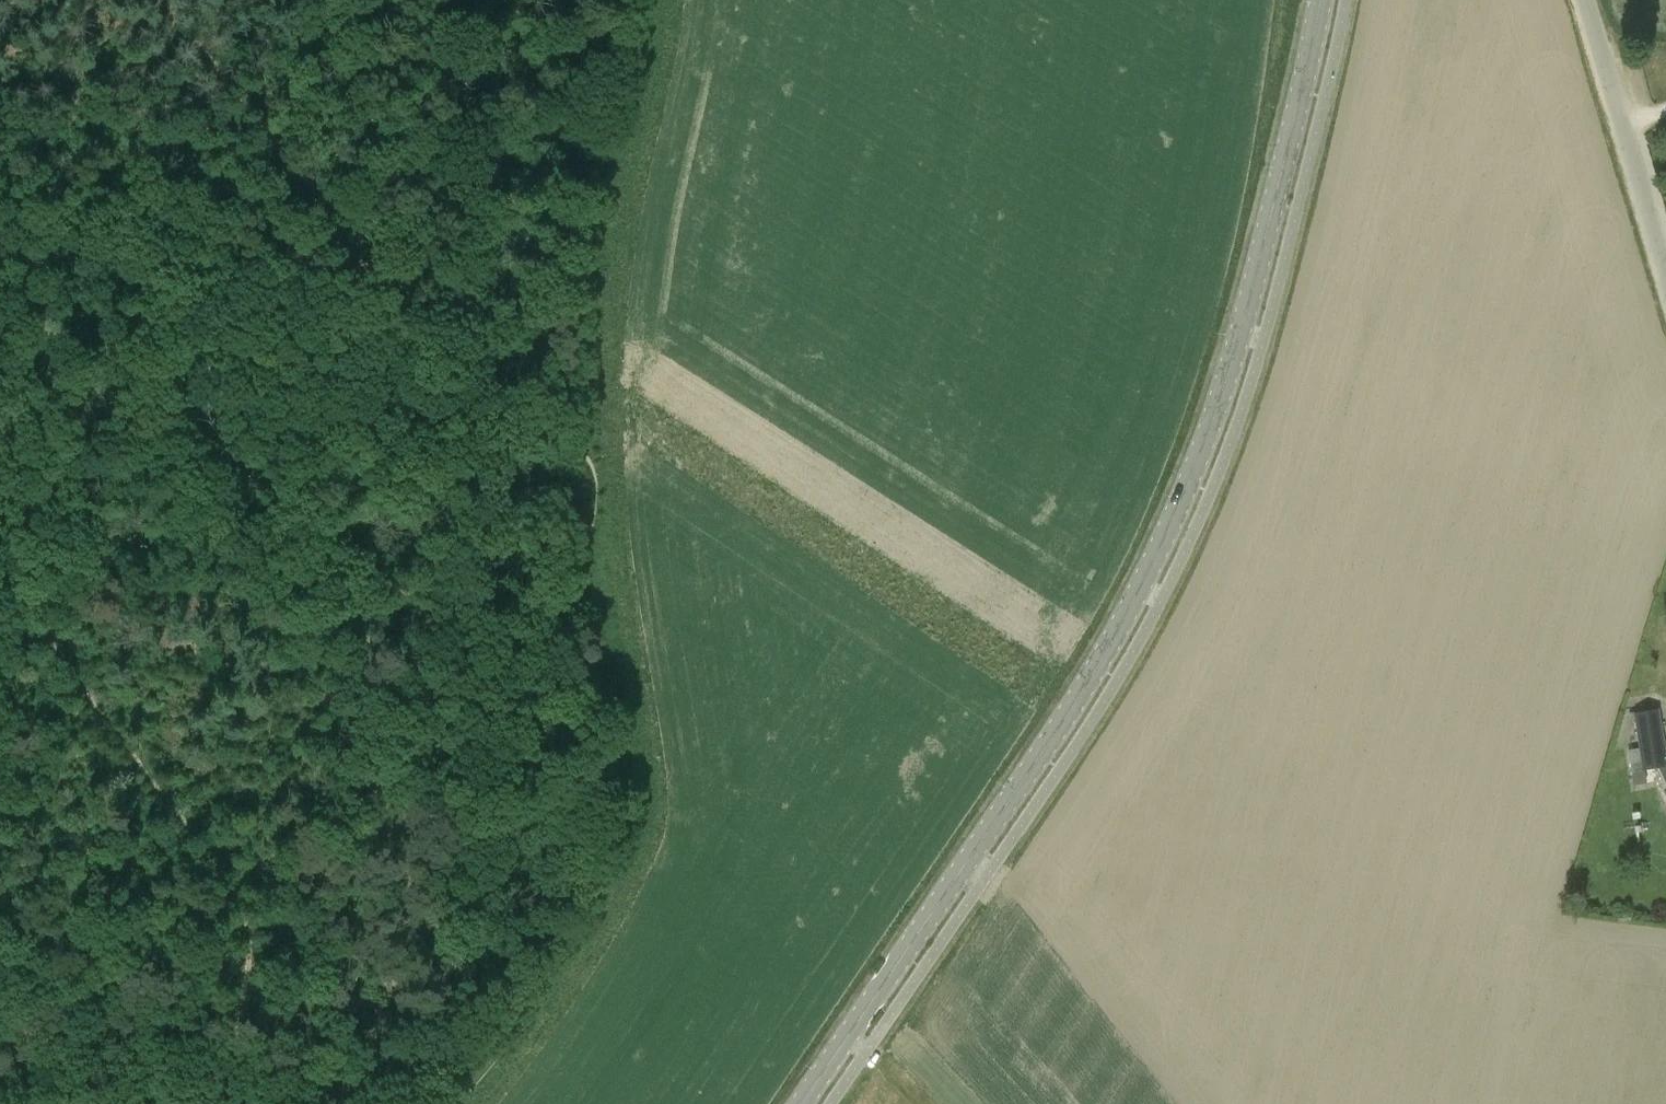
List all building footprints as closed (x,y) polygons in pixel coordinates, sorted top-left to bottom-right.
[(1659,709),(1633,712),(1638,748),(1627,750),(1632,787),(1646,785),(1645,771),(1658,768),(1665,786),(1665,754),(1659,709)]
